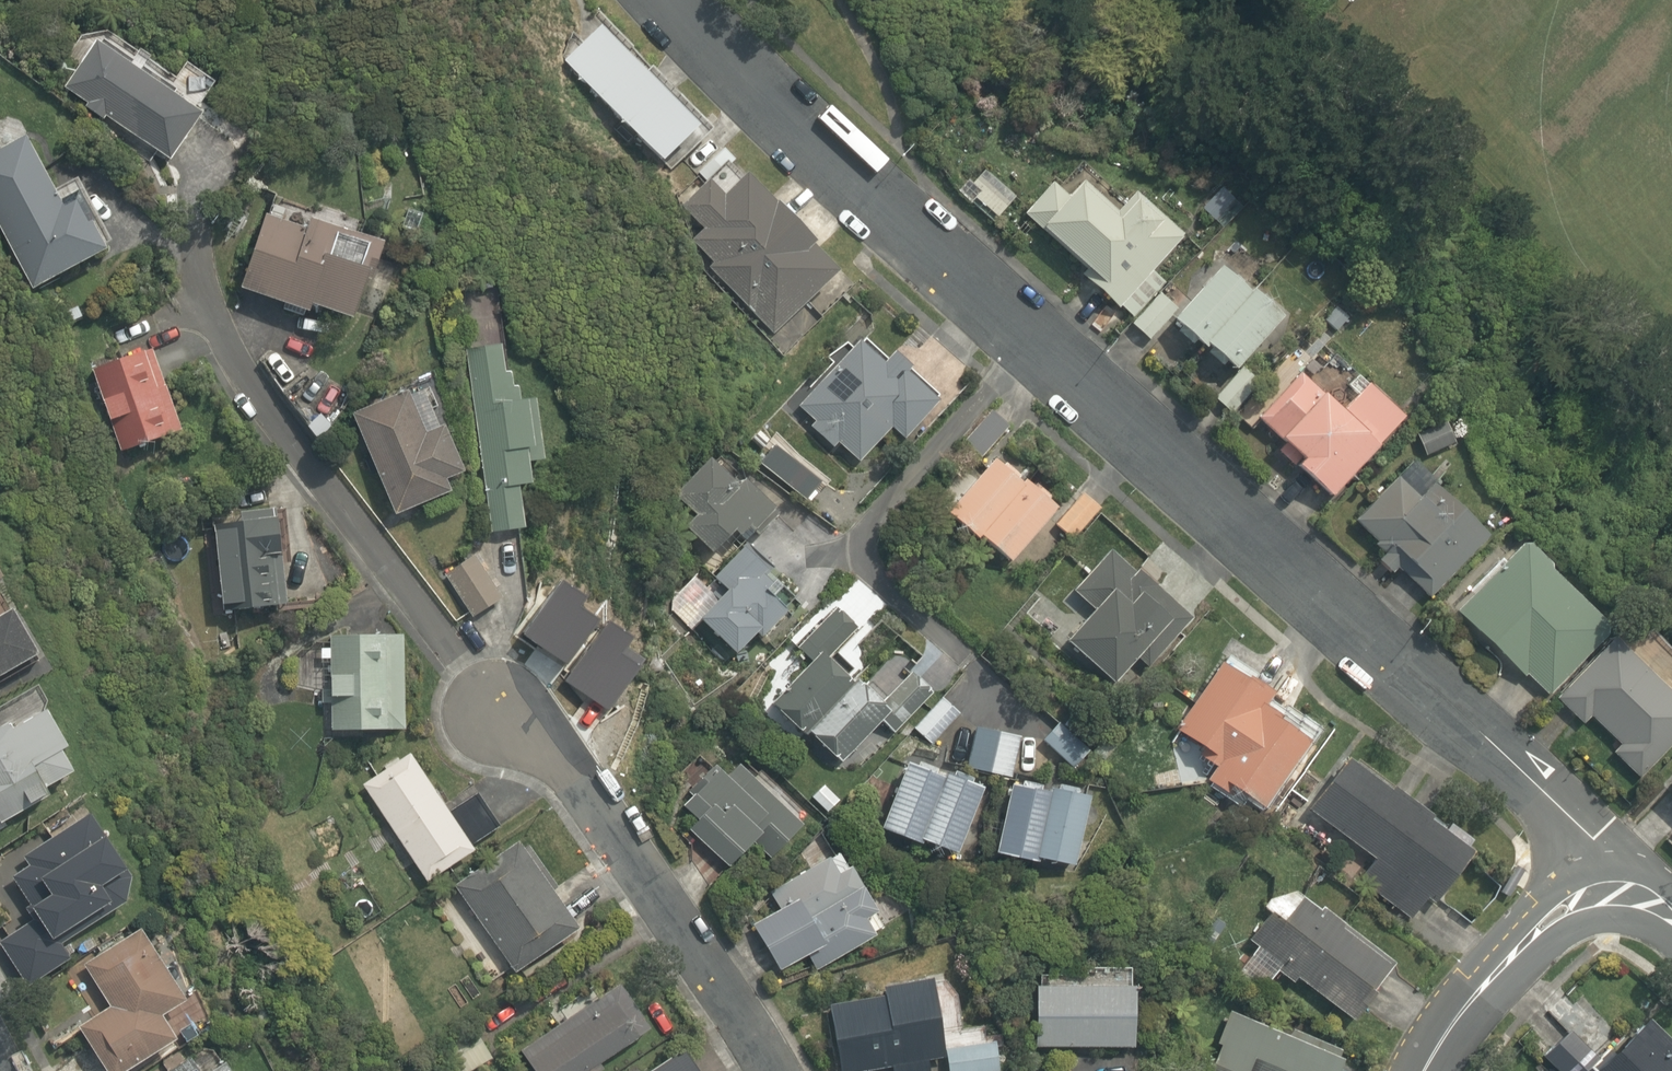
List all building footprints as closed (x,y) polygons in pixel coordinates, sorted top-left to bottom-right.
[(45,80),(164,159),(218,77),(102,0),(98,0),(45,80)] [(594,20),(555,58),(655,158),(662,151),(676,164),(709,131),(645,62),(640,66),(594,20)] [(0,130),(0,237),(24,284),(101,245),(71,187),(51,197),(13,124),(0,130)] [(701,230),(690,240),(772,335),(836,279),(800,238),(805,234),(744,164),(716,188),(705,175),(676,201),(701,230)] [(972,197),(993,218),(1014,197),(983,165),(965,182),(975,193),(972,197)] [(1046,180),(1014,215),(1079,274),(1073,281),(1109,314),(1114,308),(1128,321),(1124,325),(1142,342),(1159,324),(1219,378),(1277,314),(1214,256),(1176,298),(1148,273),(1181,237),(1126,187),(1112,202),(1078,172),(1060,193),(1046,180)] [(262,199),(236,285),(302,305),(304,298),(346,311),(349,301),(383,311),(396,269),(369,261),(377,233),(262,199)] [(180,431),(148,337),(86,359),(97,391),(90,394),(99,418),(104,416),(117,453),(180,431)] [(894,441),(935,393),(884,350),(877,359),(853,338),(797,403),(810,414),(801,424),(830,448),(834,443),(856,462),(882,431),(894,441)] [(491,340),(463,343),(483,535),(516,532),(511,482),(523,481),(521,459),(539,457),(532,396),(509,399),(506,368),(495,370),(491,340)] [(1239,364),(1207,398),(1225,414),(1257,381),(1239,364)] [(1299,366),(1249,419),(1267,435),(1262,441),(1285,462),(1279,469),(1316,503),(1400,413),(1351,367),(1328,392),(1299,366)] [(406,391),(350,410),(385,512),(406,505),(411,521),(460,505),(448,472),(455,469),(441,426),(431,429),(421,398),(409,402),(406,391)] [(1011,422),(987,404),(918,497),(1003,560),(1050,498),(989,453),(1011,422)] [(1413,438),(1422,457),(1449,446),(1441,426),(1413,438)] [(731,477),(702,450),(665,489),(686,508),(672,523),(705,553),(706,552),(731,525),(738,532),(744,525),(756,536),(774,515),(760,502),(765,496),(737,470),(731,477)] [(1410,492),(1391,475),(1345,524),(1421,595),(1480,532),(1422,479),(1410,492)] [(1080,489),(1049,522),(1070,542),(1101,509),(1080,489)] [(260,510),(202,519),(217,607),(282,596),(274,550),(266,551),(260,510)] [(690,615),(729,651),(750,629),(754,633),(797,586),(738,532),(731,525),(706,552),(715,560),(705,571),(719,584),(690,615)] [(1107,543),(1065,591),(1085,609),(1059,638),(1107,681),(1131,654),(1143,666),(1188,615),(1107,543)] [(471,550),(438,571),(467,619),(500,598),(471,550)] [(1540,699),(1600,633),(1511,552),(1451,618),(1540,699)] [(33,650),(8,603),(0,608),(0,668),(33,650)] [(400,630),(323,629),(321,729),(399,730),(400,630)] [(1262,809),(1305,738),(1259,711),(1282,672),(1222,636),(1168,726),(1204,748),(1198,758),(1210,765),(1201,779),(1223,793),(1227,788),(1262,809)] [(1576,724),(1584,716),(1615,745),(1607,753),(1635,780),(1671,741),(1671,700),(1606,638),(1549,699),(1576,724)] [(911,665),(893,649),(869,675),(888,692),(879,702),(813,644),(768,696),(778,705),(771,712),(834,767),(875,720),(892,735),(902,723),(928,745),(957,712),(941,698),(966,670),(932,641),(911,665)] [(35,694),(0,714),(0,822),(50,794),(43,782),(74,764),(35,694)] [(1016,734),(973,725),(965,766),(1007,775),(1016,734)] [(410,749),(358,783),(420,879),(502,825),(478,788),(448,807),(410,749)] [(978,780),(898,755),(875,829),(955,854),(978,780)] [(1429,900),(1464,844),(1422,818),(1430,806),(1383,777),(1380,782),(1337,755),(1302,812),(1368,852),(1350,882),(1406,917),(1421,894),(1429,900)] [(800,815),(734,760),(723,772),(712,763),(672,811),(692,828),(686,834),(725,867),(746,842),(765,858),(800,815)] [(1651,788),(1671,808),(1671,767),(1651,788)] [(1070,862),(1082,791),(1003,777),(990,848),(1070,862)] [(838,795),(817,779),(804,797),(825,812),(838,795)] [(89,812),(20,849),(27,862),(12,870),(18,881),(10,885),(30,923),(0,939),(0,947),(18,982),(70,954),(58,933),(125,897),(108,865),(115,861),(89,812)] [(512,840),(447,884),(509,973),(573,929),(512,840)] [(870,909),(834,844),(823,850),(818,843),(756,877),(770,903),(743,918),(771,968),(803,950),(812,967),(870,936),(858,915),(870,909)] [(1389,966),(1288,890),(1250,941),(1277,961),(1271,968),(1291,982),(1294,978),(1349,1019),(1389,966)] [(134,921),(74,957),(102,1004),(72,1022),(101,1070),(113,1070),(173,1035),(157,1009),(180,995),(134,921)] [(821,1001),(836,1070),(852,1070),(885,1064),(887,1070),(926,1070),(924,1058),(936,1055),(928,1017),(933,1016),(923,967),(873,978),(876,990),(821,1001)] [(514,1042),(532,1070),(575,1070),(581,1067),(584,1070),(594,1070),(604,1065),(598,1057),(651,1023),(619,974),(514,1042)] [(1129,984),(1025,979),(1022,1041),(1126,1046),(1129,984)] [(1582,1069),(1585,1070),(1671,1070),(1671,1063),(1629,1021),(1615,1035),(1577,998),(1530,1046),(1556,1070),(1580,1070),(1582,1069)] [(1331,1054),(1224,1013),(1202,1070),(1325,1070),(1331,1054)] [(942,1041),(947,1070),(993,1070),(1001,1070),(995,1033),(942,1041)] [(676,1045),(628,1070),(691,1070),(676,1045)] [(223,1059),(212,1066),(200,1049),(168,1070),(231,1070),(223,1059)]
